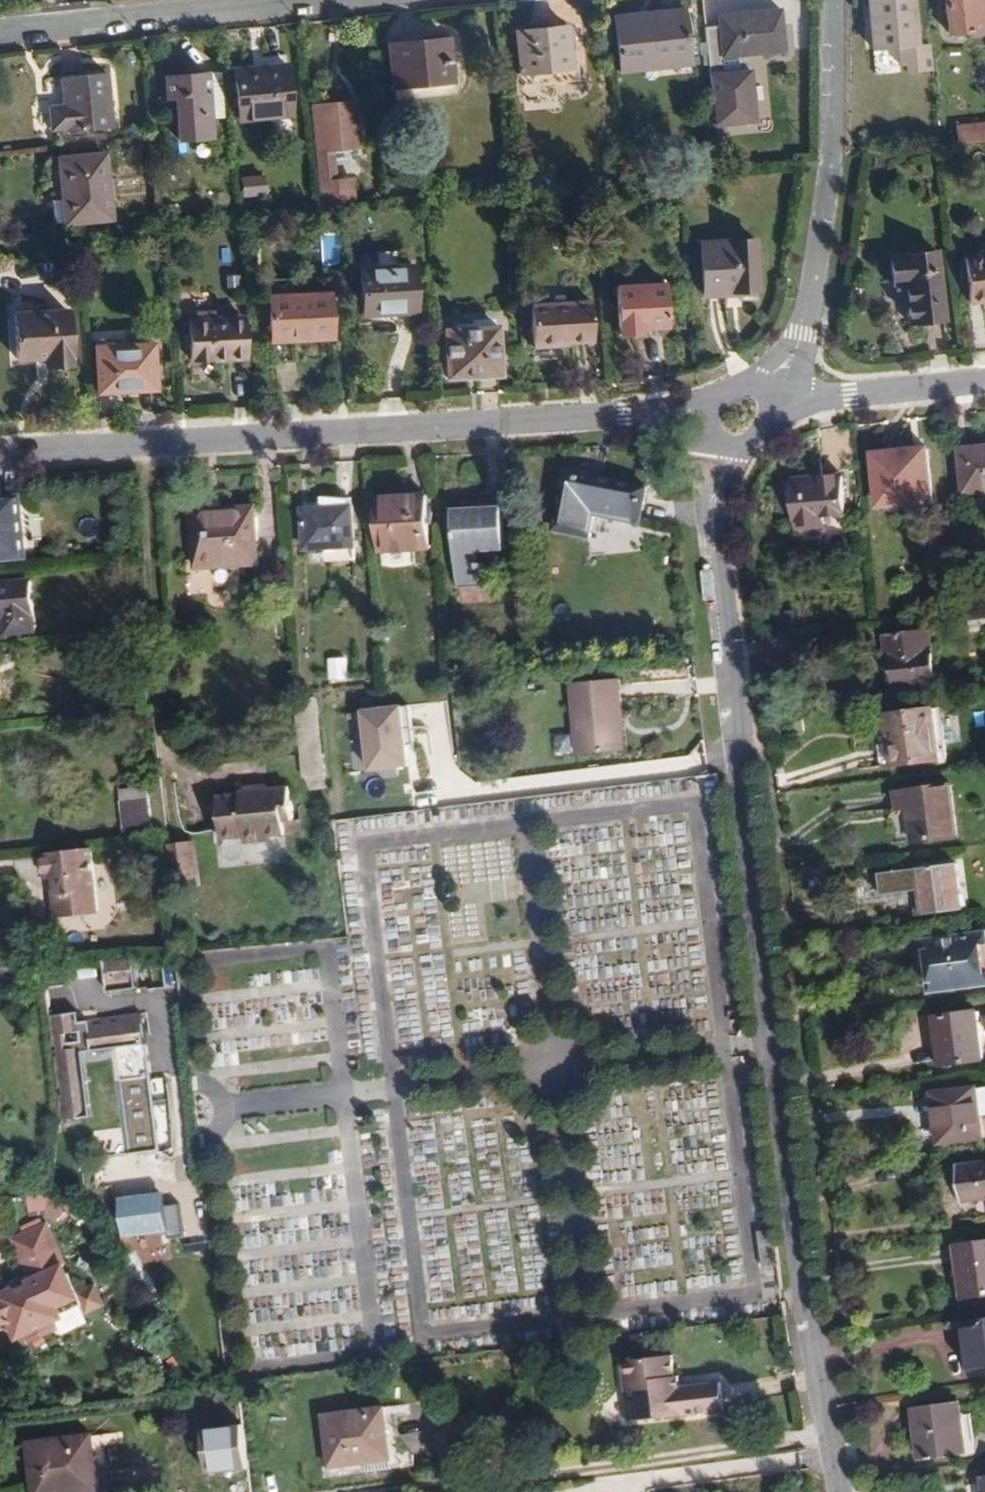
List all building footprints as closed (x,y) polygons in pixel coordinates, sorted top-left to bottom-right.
[(915,0),(893,0),(871,2),(870,2),(874,50),(919,45),(915,0)] [(984,0),(946,0),(951,35),(984,31),(984,10),(984,0)] [(787,53),(783,9),(721,16),(721,27),(707,28),(717,125),(756,121),(751,72),(747,72),(745,57),(750,56),(787,53)] [(690,66),(684,11),(651,14),(651,21),(617,24),(622,72),(690,66)] [(651,21),(651,14),(616,18),(617,24),(651,21)] [(569,28),(517,33),(522,74),(573,68),(569,28)] [(391,46),(396,89),(455,82),(451,39),(391,46)] [(237,70),(243,123),(293,118),(288,65),(237,70)] [(228,120),(223,73),(209,74),(213,121),(228,120)] [(52,108),(55,131),(67,130),(68,134),(114,128),(109,74),(64,79),(66,107),(52,108)] [(213,121),(209,74),(167,78),(168,99),(177,99),(180,142),(214,139),(213,121)] [(359,149),(355,108),(320,112),(322,138),(316,138),(323,211),(337,210),(354,208),(352,180),(334,181),(331,152),(359,149)] [(958,127),(959,146),(984,144),(984,124),(958,127)] [(115,220),(107,155),(60,159),(64,200),(67,224),(67,225),(115,220)] [(267,177),(244,179),(246,198),(269,195),(267,177)] [(67,224),(64,200),(56,201),(58,225),(67,224)] [(704,244),(706,297),(761,295),(757,241),(704,244)] [(906,286),(910,325),(947,321),(939,254),(893,258),(896,287),(906,286)] [(972,304),(984,302),(984,256),(967,258),(972,304)] [(364,269),(366,316),(417,313),(415,266),(364,269)] [(668,284),(667,267),(650,267),(652,284),(668,284)] [(670,329),(669,284),(668,284),(652,284),(619,286),(621,332),(636,331),(670,329)] [(273,297),(274,342),(332,340),(330,294),(273,297)] [(532,305),(535,348),(569,347),(569,344),(594,343),(593,303),(532,305)] [(217,320),(217,311),(198,311),(198,321),(217,320)] [(17,315),(20,360),(47,360),(47,367),(74,366),(71,312),(17,315)] [(247,361),(245,319),(217,320),(198,321),(192,321),(194,362),(247,361)] [(447,330),(449,379),(501,377),(499,328),(447,330)] [(154,346),(98,349),(100,393),(156,390),(154,346)] [(963,496),(984,493),(984,447),(959,450),(963,496)] [(872,454),(877,508),(934,504),(930,449),(872,454)] [(566,471),(552,533),(592,540),(597,517),(640,525),(648,488),(566,471)] [(842,476),(793,482),(796,531),(823,528),(823,519),(844,517),(842,476)] [(429,496),(378,500),(381,554),(432,550),(429,496)] [(30,560),(24,497),(0,499),(0,563),(30,560)] [(258,508),(192,511),(195,570),(261,567),(258,508)] [(355,508),(304,511),(306,551),(357,548),(355,508)] [(503,508),(455,512),(458,588),(481,587),(480,553),(505,552),(503,508)] [(0,584),(0,622),(7,622),(7,636),(39,634),(34,581),(0,584)] [(795,616),(776,620),(778,632),(797,628),(795,616)] [(966,618),(968,634),(984,632),(984,616),(966,618)] [(883,636),(889,690),(934,686),(929,632),(883,636)] [(327,659),(328,681),(347,681),(347,658),(327,659)] [(618,753),(617,721),(624,721),(621,681),(571,685),(577,756),(618,753)] [(401,707),(359,711),(366,775),(408,770),(401,707)] [(882,716),(889,769),(940,763),(934,710),(882,716)] [(626,752),(624,721),(617,721),(618,753),(626,752)] [(330,777),(328,757),(303,759),(305,780),(330,777)] [(240,796),(219,797),(222,840),(246,838),(246,845),(275,842),(275,838),(286,837),(286,824),(293,824),(290,789),(268,790),(268,786),(245,787),(245,793),(240,793),(240,796)] [(905,812),(910,846),(957,841),(951,786),(893,793),(895,813),(905,812)] [(122,792),(125,834),(154,832),(150,789),(122,792)] [(101,912),(94,849),(46,854),(49,879),(54,879),(56,897),(61,897),(62,916),(101,912)] [(914,873),(919,915),(960,911),(955,868),(914,873)] [(918,943),(923,978),(926,978),(928,993),(984,986),(984,959),(984,946),(984,934),(918,943)] [(136,994),(133,963),(104,966),(106,997),(136,994)] [(933,1018),(939,1067),(981,1061),(975,1012),(933,1018)] [(144,1055),(141,1025),(78,1032),(77,1022),(47,1025),(56,1109),(53,1130),(89,1127),(81,1062),(114,1058),(144,1055)] [(148,1084),(144,1055),(114,1058),(118,1088),(148,1084)] [(156,1159),(148,1084),(118,1088),(126,1162),(156,1159)] [(930,1093),(936,1146),(983,1140),(977,1088),(930,1093)] [(957,1168),(961,1203),(984,1200),(984,1164),(957,1168)] [(115,1198),(119,1239),(181,1233),(178,1205),(163,1206),(162,1193),(115,1198)] [(79,1298),(74,1290),(62,1269),(59,1271),(48,1253),(51,1251),(35,1224),(4,1242),(17,1261),(23,1280),(20,1282),(23,1287),(12,1292),(10,1288),(0,1293),(0,1329),(10,1332),(14,1340),(24,1334),(28,1342),(54,1326),(50,1320),(61,1314),(60,1310),(79,1298)] [(776,1267),(772,1232),(758,1234),(762,1269),(776,1267)] [(959,1299),(984,1296),(984,1243),(953,1247),(959,1299)] [(101,1298),(91,1280),(74,1290),(79,1298),(84,1307),(101,1298)] [(970,1374),(984,1372),(984,1320),(964,1323),(970,1374)] [(724,1411),(720,1382),(680,1388),(674,1388),(673,1377),(672,1357),(621,1362),(628,1422),(724,1411)] [(911,1409),(917,1461),(966,1455),(959,1403),(911,1409)] [(391,1460),(387,1424),(385,1407),(322,1415),(328,1468),(356,1465),(391,1460)] [(400,1459),(396,1424),(387,1424),(391,1460),(400,1459)] [(95,1434),(27,1442),(33,1491),(102,1491),(95,1434)] [(393,1471),(391,1460),(356,1465),(357,1474),(393,1471)] [(797,1480),(779,1483),(780,1491),(800,1491),(797,1480)]
